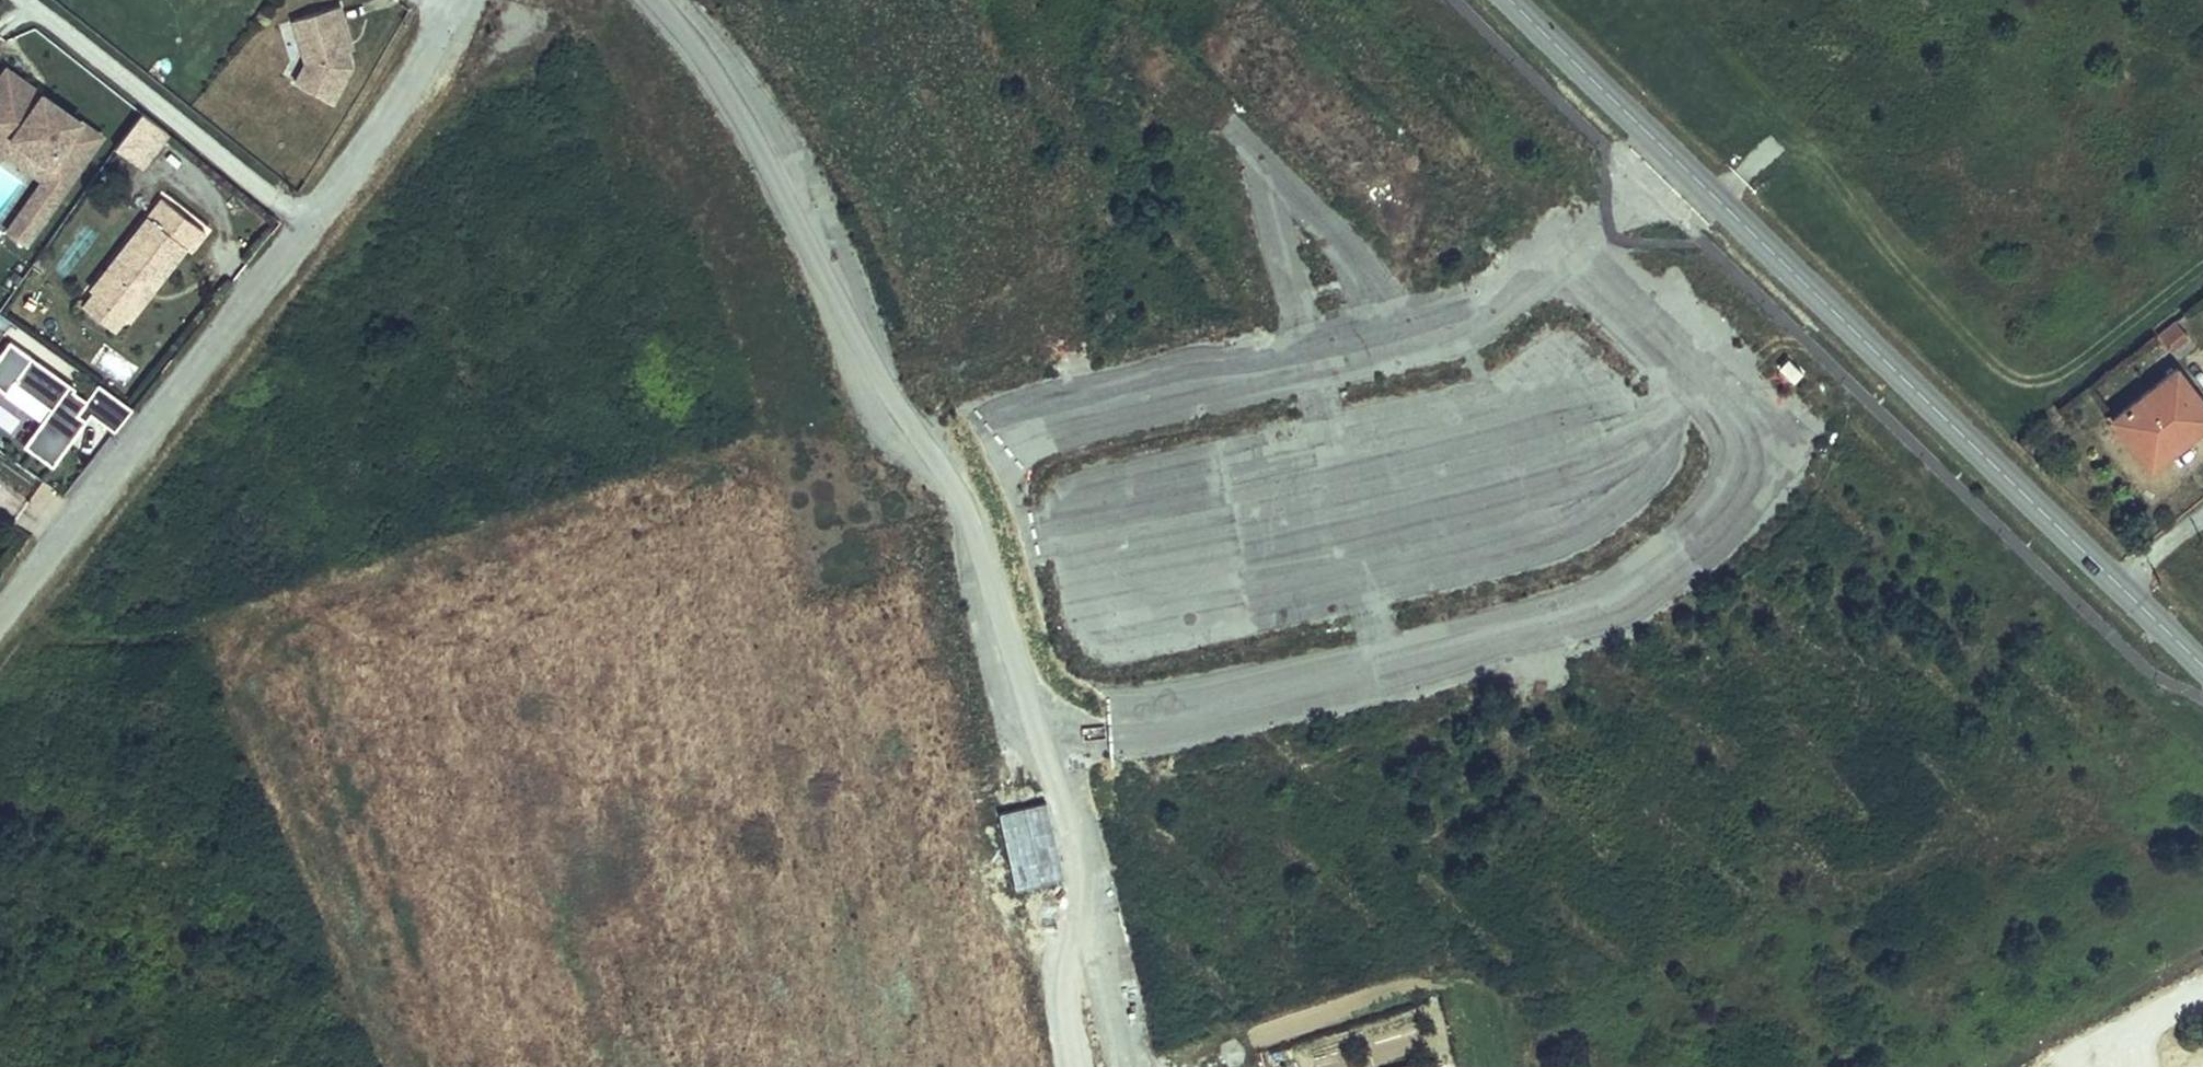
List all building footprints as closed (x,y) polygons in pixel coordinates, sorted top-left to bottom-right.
[(341,7),(296,19),(307,62),(296,84),(332,104),(352,68),(347,52),(341,27),(346,25),(341,7)] [(353,51),(346,25),(341,27),(347,52),(353,51)] [(0,75),(0,128),(52,165),(20,212),(36,224),(99,135),(41,94),(38,97),(28,90),(31,87),(4,69),(0,75)] [(28,90),(38,97),(41,94),(31,87),(28,90)] [(115,147),(140,166),(167,131),(142,110),(115,147)] [(163,197),(96,291),(99,294),(132,317),(135,319),(188,245),(193,248),(207,228),(163,197)] [(6,231),(22,243),(36,224),(20,212),(6,231)] [(132,317),(99,294),(89,307),(122,330),(132,317)] [(2195,345),(2177,321),(2158,335),(2176,359),(2195,345)] [(131,402),(13,325),(0,344),(0,396),(34,418),(18,442),(52,464),(85,413),(112,430),(131,402)] [(2202,425),(2202,402),(2175,368),(2113,417),(2148,462),(2193,426),(2196,431),(2202,425)] [(2196,431),(2193,426),(2148,462),(2149,463),(2152,467),(2196,431)] [(2130,1045),(2082,1066),(2140,1066),(2130,1045)]
